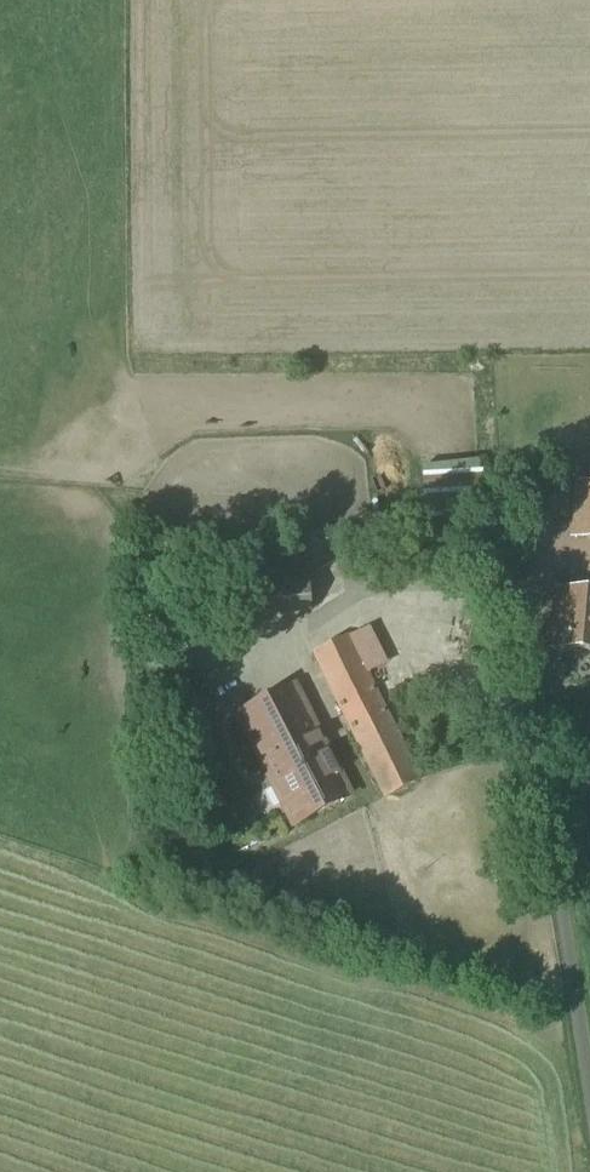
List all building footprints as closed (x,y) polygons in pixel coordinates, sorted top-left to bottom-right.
[(575,483),(570,541),(589,543),(589,484),(575,483)] [(551,592),(546,652),(589,656),(589,595),(551,592)] [(364,630),(303,663),(379,804),(419,783),(362,678),(384,667),(364,630)] [(290,683),(224,715),(279,831),(346,799),(290,683)]
